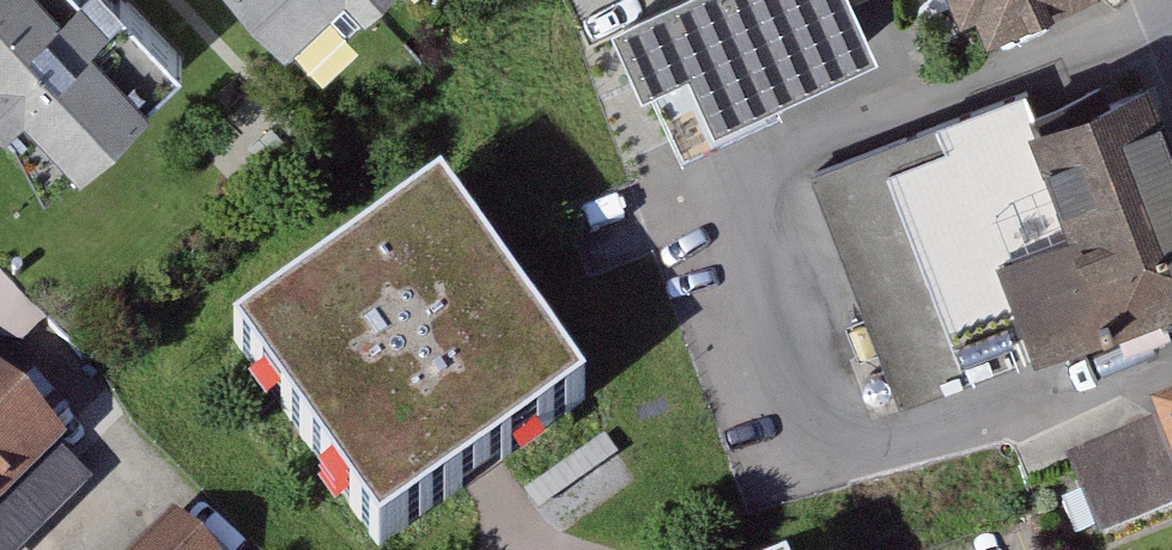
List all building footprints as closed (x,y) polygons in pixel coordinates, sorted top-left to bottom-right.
[(32,122),(60,99),(100,145),(211,52),(168,0),(0,0),(0,84),(32,122)] [(324,45),(379,0),(288,0),(324,45)] [(618,16),(645,75),(681,151),(782,104),(773,85),(877,37),(860,0),(652,0),(618,16)] [(988,36),(1082,0),(974,0),(988,36)] [(1153,66),(1038,112),(1026,81),(808,167),(901,400),(1171,293),(1171,113),(1153,66)] [(580,381),(439,183),(238,325),(380,523),(580,381)] [(0,368),(0,549),(36,549),(108,482),(0,368)] [(1081,462),(1112,539),(1171,515),(1171,425),(1081,462)] [(189,507),(146,549),(231,549),(189,507)]
